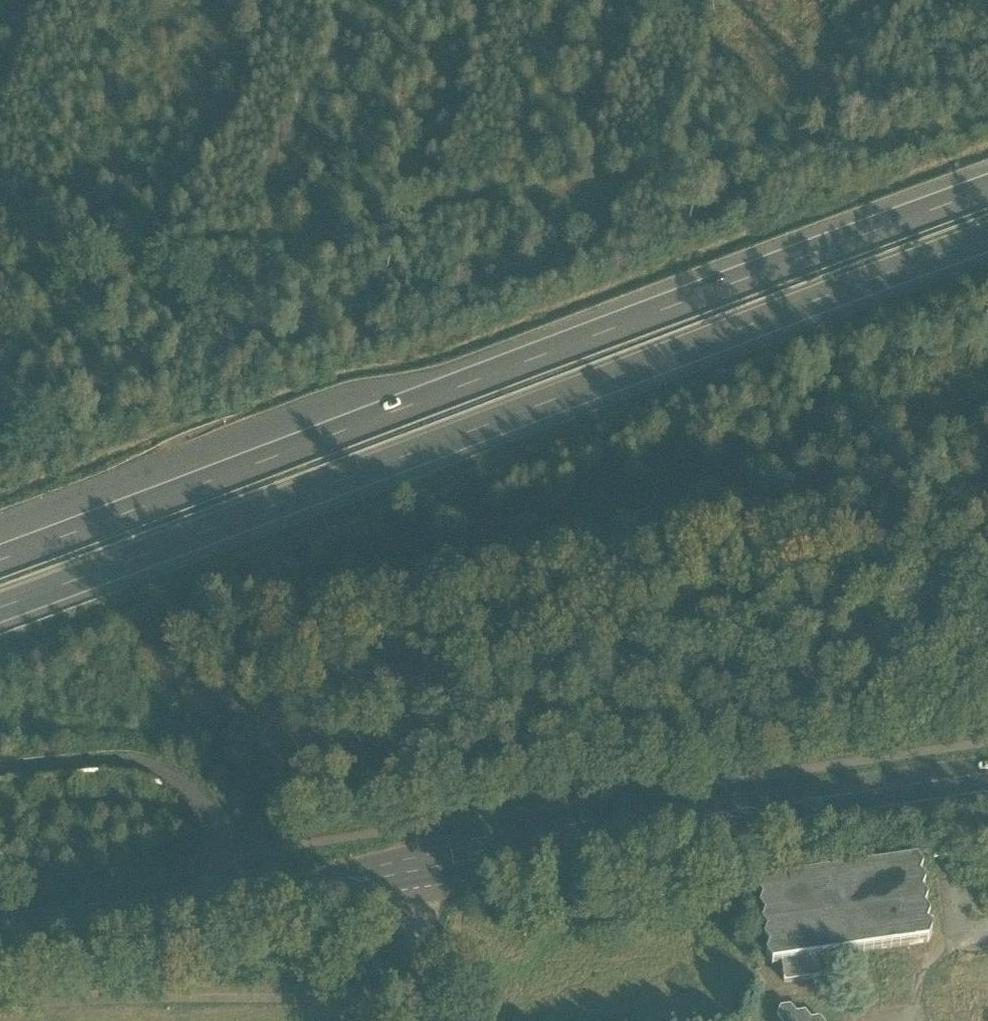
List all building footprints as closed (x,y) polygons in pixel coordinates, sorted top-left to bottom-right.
[(766,958),(773,966),(782,964),(785,982),(822,977),(819,959),(928,943),(932,933),(926,926),(930,918),(924,910),(928,902),(922,895),(925,886),(920,879),(923,870),(917,862),(761,885),(757,895),(763,902),(760,910),(765,917),(762,926),(768,933),(764,942),(770,949),(766,958)] [(820,1018),(811,1020),(806,1013),(796,1014),(790,1007),(781,1008),(777,1017),(781,1020),(822,1020),(820,1018)]
